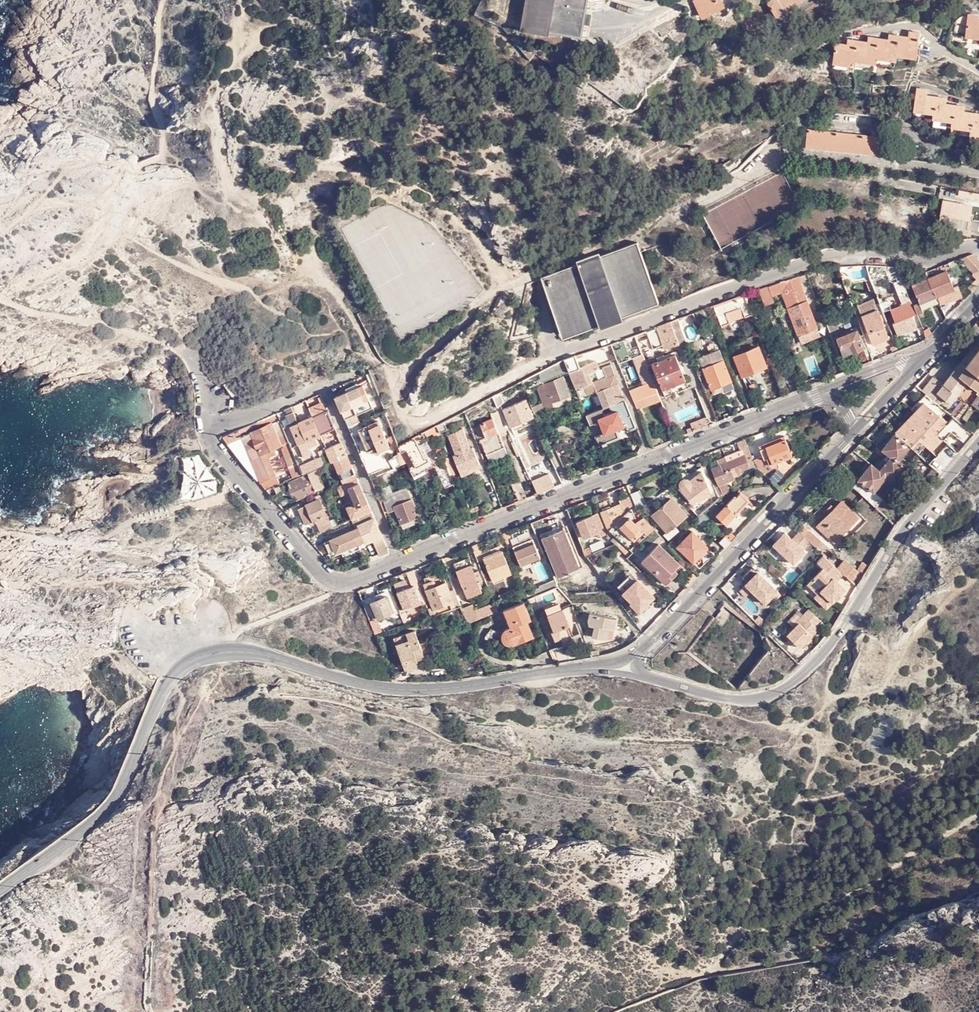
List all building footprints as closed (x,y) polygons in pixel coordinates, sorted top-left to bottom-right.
[(546,30),(551,4),(584,10),(586,0),(529,0),(525,26),(546,30)] [(701,17),(723,6),(720,0),(694,0),(693,1),(700,16),(701,17)] [(776,17),(802,0),(775,0),(767,5),(776,17)] [(551,4),(546,30),(579,35),(584,10),(551,4)] [(978,35),(978,19),(978,15),(978,14),(969,12),(966,33),(978,35)] [(664,25),(659,28),(664,36),(669,32),(664,25)] [(907,39),(897,37),(895,54),(914,57),(917,35),(908,34),(907,39)] [(887,41),(877,40),(874,57),(894,59),(895,54),(897,37),(889,36),(887,41)] [(868,44),(856,42),(854,59),(873,62),(874,57),(877,40),(869,39),(868,44)] [(854,59),(856,42),(848,41),(847,46),(836,45),(833,62),(853,65),(854,59)] [(915,109),(935,112),(937,97),(927,95),(927,90),(918,89),(915,109)] [(937,97),(935,112),(935,117),(954,120),(956,105),(946,103),(946,98),(937,97)] [(956,105),(954,120),(953,125),(972,128),(975,113),(964,111),(965,106),(956,105)] [(807,131),(806,148),(888,155),(890,138),(807,131)] [(940,215),(959,219),(962,205),(943,201),(940,215)] [(962,205),(959,219),(969,221),(971,207),(969,206),(969,204),(965,204),(964,205),(962,205)] [(542,277),(545,287),(549,298),(564,335),(658,300),(641,252),(637,241),(592,257),(592,255),(584,257),(585,260),(541,276),(542,277)] [(965,258),(978,272),(978,260),(973,254),(965,258)] [(944,273),(928,279),(937,297),(939,302),(960,293),(958,288),(954,290),(946,273),(946,272),(944,273)] [(928,279),(926,273),(915,278),(917,283),(928,279)] [(779,282),(766,287),(770,296),(782,292),(799,336),(817,330),(798,276),(779,282)] [(535,291),(545,287),(542,277),(533,280),(535,291)] [(937,297),(928,279),(917,283),(912,286),(919,304),(937,297)] [(764,306),(772,302),(770,296),(766,287),(758,290),(760,296),(764,306)] [(753,298),(760,296),(758,290),(751,293),(753,298)] [(744,318),(751,315),(744,295),(713,306),(721,327),(729,324),(729,323),(726,315),(741,309),(744,317),(744,318)] [(939,302),(937,297),(919,304),(918,305),(920,310),(921,309),(939,302)] [(881,304),(880,304),(876,305),(874,300),(858,306),(862,317),(872,345),(888,339),(882,323),(887,321),(884,313),(881,304)] [(892,310),(889,301),(881,304),(884,313),(892,310)] [(891,312),(895,323),(911,316),(917,329),(918,331),(923,329),(917,315),(914,306),(912,303),(891,312)] [(922,313),(921,309),(920,310),(918,305),(914,306),(917,315),(922,313)] [(715,325),(708,308),(693,313),(693,314),(696,322),(698,330),(715,325)] [(729,323),(744,317),(741,309),(726,315),(729,323)] [(693,313),(677,319),(681,328),(696,322),(693,314),(693,313)] [(911,316),(895,323),(893,324),(898,335),(904,333),(907,332),(907,333),(917,329),(911,316)] [(681,328),(677,319),(670,322),(680,344),(686,342),(681,328)] [(965,334),(975,344),(978,339),(978,320),(965,334)] [(680,344),(670,322),(657,327),(659,334),(663,345),(665,350),(680,344)] [(827,325),(830,335),(839,331),(837,327),(839,327),(837,322),(827,325)] [(636,335),(638,342),(650,338),(655,336),(653,329),(636,335)] [(817,330),(799,336),(801,344),(820,337),(817,330)] [(844,356),(863,348),(856,331),(837,339),(844,356)] [(653,348),(663,345),(659,334),(655,336),(650,338),(653,348)] [(742,377),(771,365),(763,345),(760,338),(743,344),(744,347),(732,351),(742,377)] [(975,344),(961,362),(965,366),(978,348),(978,339),(975,344)] [(621,358),(619,354),(615,343),(611,345),(617,360),(621,358)] [(636,361),(638,367),(646,363),(641,348),(640,346),(631,349),(633,354),(636,361)] [(646,363),(648,366),(652,364),(654,364),(647,346),(641,348),(646,363)] [(965,366),(978,377),(978,348),(965,366)] [(620,367),(636,361),(633,354),(631,349),(619,354),(621,358),(617,360),(620,367)] [(714,365),(723,362),(719,351),(709,355),(714,365)] [(580,368),(575,355),(564,358),(569,370),(577,390),(584,387),(592,383),(588,374),(600,369),(599,367),(596,361),(580,368)] [(654,364),(652,364),(663,390),(686,381),(675,355),(654,364)] [(699,359),(704,369),(714,365),(709,355),(699,359)] [(553,364),(537,372),(540,380),(569,370),(564,358),(553,364)] [(714,365),(704,369),(710,386),(712,390),(714,395),(721,392),(722,389),(721,386),(731,382),(723,362),(714,365)] [(943,385),(948,388),(941,397),(949,403),(966,383),(978,392),(978,391),(978,377),(965,366),(961,362),(943,385)] [(639,377),(650,373),(648,366),(646,363),(638,367),(636,368),(639,377)] [(615,404),(624,400),(612,370),(611,365),(602,368),(606,378),(592,383),(584,387),(588,396),(607,388),(607,389),(604,391),(611,406),(615,404)] [(533,374),(518,382),(525,397),(527,396),(528,398),(532,396),(530,391),(538,387),(533,374)] [(544,403),(532,408),(536,416),(547,411),(547,408),(554,405),(553,401),(571,394),(564,377),(539,387),(544,403)] [(814,377),(804,381),(807,387),(816,383),(814,377)] [(934,377),(922,391),(926,393),(927,394),(932,399),(937,393),(943,385),(934,377)] [(636,389),(644,385),(640,378),(632,381),(636,389)] [(634,402),(658,393),(654,381),(644,385),(636,389),(629,391),(634,402)] [(686,381),(663,390),(666,398),(689,389),(686,381)] [(948,388),(943,385),(937,393),(941,397),(948,388)] [(710,386),(705,388),(708,397),(714,395),(712,390),(710,386)] [(348,391),(354,405),(357,414),(373,406),(370,398),(365,400),(360,387),(348,391)] [(337,396),(343,409),(354,405),(348,391),(337,396)] [(500,391),(493,395),(498,406),(505,404),(500,391)] [(643,410),(662,403),(658,393),(634,402),(640,418),(645,415),(643,410)] [(926,393),(911,409),(914,412),(923,403),(921,402),(927,394),(926,393)] [(553,401),(554,405),(556,410),(574,403),(571,394),(553,401)] [(965,445),(973,434),(932,399),(927,394),(921,402),(923,403),(914,412),(895,432),(910,447),(917,453),(924,446),(931,451),(943,439),(943,440),(950,433),(965,445)] [(533,417),(526,399),(504,409),(512,426),(533,417)] [(603,409),(588,415),(592,425),(599,422),(604,434),(597,437),(601,445),(604,444),(604,446),(608,444),(607,443),(619,438),(615,430),(626,426),(628,432),(636,428),(634,423),(624,400),(615,404),(611,406),(603,409)] [(313,417),(329,409),(325,401),(322,402),(309,407),(313,417)] [(286,408),(290,416),(298,413),(295,404),(286,408)] [(354,405),(343,409),(347,418),(357,414),(354,405)] [(363,420),(377,414),(373,406),(357,414),(361,421),(363,420)] [(588,415),(603,409),(601,406),(586,412),(588,415)] [(320,434),(323,441),(331,438),(339,434),(335,426),(329,409),(313,417),(320,434)] [(238,428),(226,433),(228,438),(240,433),(240,432),(265,421),(266,425),(272,422),(276,420),(280,419),(277,412),(264,418),(238,428)] [(509,432),(500,412),(492,415),(499,432),(500,435),(509,432)] [(299,443),(320,434),(313,417),(301,421),(298,413),(290,416),(288,416),(291,425),(299,443)] [(347,418),(371,478),(383,474),(385,472),(377,451),(375,448),(370,450),(360,428),(365,426),(363,420),(361,421),(357,414),(347,418)] [(486,437),(499,432),(492,415),(481,420),(486,437)] [(687,430),(689,434),(694,432),(703,429),(709,426),(706,418),(691,424),(693,428),(687,430)] [(286,433),(280,419),(276,420),(282,434),(281,435),(285,446),(284,446),(296,475),(303,472),(295,454),(290,441),(286,433)] [(375,448),(377,451),(390,445),(380,419),(365,426),(360,428),(370,450),(375,448)] [(449,427),(445,420),(437,424),(439,429),(440,432),(449,427)] [(272,422),(266,425),(250,431),(260,453),(268,450),(274,448),(281,445),(272,422)] [(439,429),(437,424),(419,434),(422,438),(433,433),(439,429)] [(442,436),(440,432),(439,429),(433,433),(435,438),(442,436)] [(465,430),(450,436),(458,455),(455,456),(462,475),(472,471),(470,467),(481,463),(475,448),(472,449),(465,430)] [(260,453),(250,431),(241,435),(242,436),(256,470),(257,474),(267,470),(260,453)] [(505,447),(500,435),(499,432),(486,437),(481,439),(487,455),(505,447)] [(888,453),(898,461),(910,447),(895,432),(882,449),(888,453)] [(311,446),(323,441),(320,434),(299,443),(301,447),(308,444),(309,447),(311,446)] [(420,443),(416,435),(400,443),(404,450),(410,462),(414,469),(413,470),(414,472),(437,463),(431,448),(434,447),(431,439),(420,443)] [(653,449),(667,443),(664,435),(649,441),(653,449)] [(256,470),(242,436),(229,442),(254,471),(256,470)] [(323,441),(327,448),(331,447),(334,445),(331,438),(323,441)] [(785,438),(760,449),(764,460),(767,459),(770,465),(792,455),(785,438)] [(750,454),(744,439),(737,441),(740,450),(742,455),(745,454),(746,456),(750,454)] [(336,459),(347,453),(342,441),(334,445),(331,447),(336,459)] [(553,462),(545,443),(536,448),(544,466),(553,462)] [(313,453),(311,446),(309,447),(308,444),(301,447),(304,457),(313,453)] [(947,444),(928,464),(939,474),(957,454),(947,444)] [(331,447),(327,448),(326,448),(331,460),(334,459),(336,459),(331,447)] [(507,452),(505,447),(487,455),(490,460),(507,452)] [(276,467),(268,450),(260,453),(267,470),(276,467)] [(740,450),(725,456),(727,461),(742,455),(740,450)] [(521,458),(529,476),(540,470),(531,452),(521,458)] [(341,475),(354,470),(347,453),(336,459),(334,459),(341,475)] [(895,484),(908,469),(898,461),(888,453),(876,468),(886,477),(895,484)] [(750,466),(746,456),(745,454),(742,455),(727,461),(732,473),(740,469),(750,466)] [(719,464),(724,476),(732,473),(727,461),(725,456),(717,460),(719,464)] [(303,466),(305,471),(326,463),(324,459),(314,463),(314,461),(303,466)] [(444,488),(460,482),(452,461),(435,467),(444,488)] [(482,467),(481,463),(470,467),(472,471),(482,467)] [(712,468),(717,479),(724,476),(719,464),(712,468)] [(874,492),(886,477),(876,468),(870,464),(857,479),(867,487),(874,492)] [(401,475),(397,467),(396,467),(385,472),(383,474),(387,482),(401,475)] [(692,477),(701,471),(699,467),(698,468),(699,471),(691,477),(692,477)] [(770,476),(776,481),(784,472),(779,467),(770,476)] [(699,471),(698,468),(690,474),(691,477),(699,471)] [(309,473),(316,488),(323,486),(317,470),(309,473)] [(354,470),(341,475),(344,483),(357,477),(354,470)] [(711,491),(701,471),(692,477),(690,478),(686,477),(683,477),(682,478),(681,479),(681,480),(680,482),(681,485),(679,487),(692,502),(697,498),(699,500),(711,491)] [(690,478),(692,477),(691,477),(690,474),(685,472),(681,472),(678,474),(676,478),(675,483),(679,487),(681,485),(680,482),(681,480),(681,479),(682,478),(683,477),(686,477),(690,478)] [(295,497),(316,488),(309,473),(288,482),(295,497)] [(724,476),(726,482),(732,480),(735,479),(734,476),(732,473),(724,476)] [(537,494),(547,490),(542,476),(532,481),(537,494)] [(555,487),(563,484),(560,476),(552,479),(555,487)] [(716,491),(719,497),(729,489),(726,482),(724,476),(717,479),(721,489),(716,491)] [(347,488),(349,486),(359,482),(357,477),(344,483),(347,488)] [(520,501),(527,498),(521,481),(512,485),(520,501)] [(266,488),(271,495),(283,490),(279,482),(273,485),(266,488)] [(291,499),(295,497),(288,482),(284,484),(291,499)] [(371,510),(359,482),(349,486),(350,490),(356,501),(347,506),(352,518),(364,513),(371,510)] [(918,498),(927,489),(919,482),(911,492),(918,498)] [(347,488),(344,483),(337,485),(341,494),(350,490),(349,486),(347,488)] [(864,496),(876,508),(883,499),(874,492),(867,487),(861,493),(864,496)] [(396,505),(414,498),(410,490),(393,497),(396,505)] [(630,493),(636,509),(645,502),(639,490),(630,493)] [(734,494),(726,503),(737,513),(750,500),(741,491),(736,495),(734,494)] [(698,515),(703,512),(719,499),(712,492),(692,509),(698,515)] [(387,499),(389,508),(396,505),(393,497),(387,499)] [(314,521),(316,520),(327,515),(320,498),(307,504),(310,511),(313,520),(314,521)] [(316,520),(321,531),(334,525),(322,498),(320,498),(327,515),(316,520)] [(420,516),(414,498),(396,505),(397,510),(402,523),(420,516)] [(620,505),(601,512),(609,531),(632,507),(629,498),(619,502),(620,505)] [(653,514),(667,531),(675,524),(686,514),(672,498),(653,514)] [(833,529),(851,509),(842,501),(835,509),(828,516),(824,520),(817,528),(826,536),(833,529)] [(737,513),(726,503),(716,514),(726,524),(737,513)] [(828,516),(835,509),(829,503),(822,510),(828,516)] [(310,511),(307,504),(300,507),(303,513),(310,511)] [(860,518),(851,509),(833,529),(826,536),(834,544),(841,537),(860,518)] [(389,552),(371,510),(364,513),(368,524),(357,528),(342,534),(348,547),(361,542),(364,540),(367,539),(372,537),(380,556),(389,552)] [(307,522),(313,520),(310,511),(303,513),(307,522)] [(352,518),(357,528),(368,524),(364,513),(352,518)] [(599,513),(593,515),(599,532),(600,535),(606,533),(599,513)] [(585,538),(599,532),(593,515),(578,521),(585,538)] [(422,520),(420,516),(402,523),(404,527),(422,520)] [(629,517),(619,527),(634,541),(644,531),(635,522),(629,517)] [(635,522),(644,531),(647,534),(654,528),(643,517),(635,522)] [(675,524),(667,531),(664,534),(668,539),(679,530),(675,524)] [(541,534),(543,537),(564,528),(563,526),(541,534)] [(564,528),(543,537),(559,576),(580,568),(564,528)] [(678,545),(694,561),(708,547),(692,530),(678,545)] [(805,535),(800,530),(793,538),(785,531),(774,543),(794,563),(806,551),(804,549),(811,540),(805,535)] [(510,531),(503,534),(507,544),(514,540),(510,531)] [(809,531),(805,535),(811,540),(817,546),(821,542),(809,531)] [(348,547),(342,534),(337,535),(343,549),(345,554),(363,546),(361,542),(348,547)] [(337,551),(343,549),(337,535),(331,538),(337,551)] [(725,547),(730,541),(725,535),(719,541),(725,547)] [(533,539),(514,546),(522,565),(541,558),(533,539)] [(591,547),(584,549),(586,557),(594,553),(605,549),(602,540),(590,544),(591,547)] [(623,542),(618,547),(626,555),(627,554),(631,550),(630,549),(623,542)] [(836,556),(821,542),(817,546),(824,552),(832,560),(836,556)] [(481,543),(472,546),(476,554),(483,552),(484,551),(481,543)] [(643,559),(667,584),(676,575),(673,573),(682,565),(660,543),(643,559)] [(503,550),(484,557),(493,581),(512,574),(503,550)] [(483,552),(476,554),(479,560),(484,557),(483,552)] [(838,578),(844,572),(841,568),(832,560),(824,552),(818,560),(824,565),(808,581),(819,592),(822,589),(833,600),(846,587),(838,578)] [(454,563),(460,577),(479,570),(477,564),(475,564),(472,556),(454,563)] [(848,561),(841,568),(844,572),(851,579),(857,571),(848,561)] [(865,574),(870,566),(863,562),(858,570),(865,574)] [(753,567),(743,577),(748,582),(746,584),(766,604),(778,592),(753,567)] [(408,572),(409,573),(414,586),(415,586),(419,584),(415,571),(414,569),(408,572)] [(479,570),(460,577),(468,600),(484,594),(479,582),(483,580),(479,570)] [(639,578),(633,572),(630,573),(636,580),(639,578)] [(649,602),(655,596),(639,578),(636,580),(624,592),(632,601),(631,602),(638,609),(647,600),(649,602)] [(397,592),(405,610),(422,603),(415,586),(414,586),(409,587),(408,585),(406,586),(404,580),(394,584),(397,592)] [(530,599),(559,587),(556,580),(527,593),(530,599)] [(433,581),(424,584),(426,589),(433,607),(434,610),(438,609),(454,602),(449,589),(446,582),(435,587),(433,581)] [(502,598),(525,589),(523,583),(500,593),(502,598)] [(415,586),(422,603),(426,602),(419,584),(415,586)] [(454,602),(456,607),(461,606),(454,587),(449,589),(454,602)] [(399,607),(391,588),(387,590),(394,608),(399,607)] [(819,592),(816,595),(827,606),(833,600),(822,589),(819,592)] [(387,596),(379,599),(374,601),(369,603),(375,618),(394,611),(387,596)] [(554,604),(557,611),(568,607),(565,600),(554,604)] [(647,600),(638,609),(640,611),(649,602),(647,600)] [(464,614),(465,615),(474,611),(478,610),(475,601),(461,606),(464,614)] [(513,629),(509,630),(506,632),(505,635),(505,638),(505,641),(508,644),(510,646),(513,646),(517,645),(536,637),(529,622),(533,620),(525,601),(505,609),(513,629)] [(465,615),(468,623),(498,611),(495,603),(478,610),(474,611),(465,615)] [(557,611),(565,630),(565,631),(578,625),(580,625),(572,605),(568,607),(557,611)] [(456,607),(448,611),(451,619),(460,616),(464,614),(461,606),(456,607)] [(432,616),(436,615),(439,614),(438,609),(434,610),(433,607),(428,609),(430,612),(432,616)] [(804,614),(806,616),(795,627),(788,634),(801,647),(819,629),(816,625),(821,620),(809,608),(804,614)] [(409,624),(432,616),(430,612),(426,613),(408,620),(409,624)] [(595,626),(598,614),(591,612),(588,621),(590,625),(592,638),(601,639),(603,631),(594,629),(592,626),(595,626)] [(617,618),(598,614),(595,626),(594,629),(603,631),(605,626),(610,627),(615,628),(617,618)] [(804,614),(793,625),(795,627),(806,616),(804,614)] [(565,631),(565,630),(560,632),(564,641),(571,637),(573,642),(584,638),(578,625),(565,631)] [(606,640),(610,627),(605,626),(603,631),(601,639),(606,640)] [(418,660),(422,658),(413,633),(409,634),(418,660)] [(402,669),(416,664),(414,661),(418,660),(409,634),(392,641),(402,669)] [(600,654),(610,651),(608,644),(598,647),(600,654)] [(418,669),(416,664),(402,669),(404,675),(418,669)]
